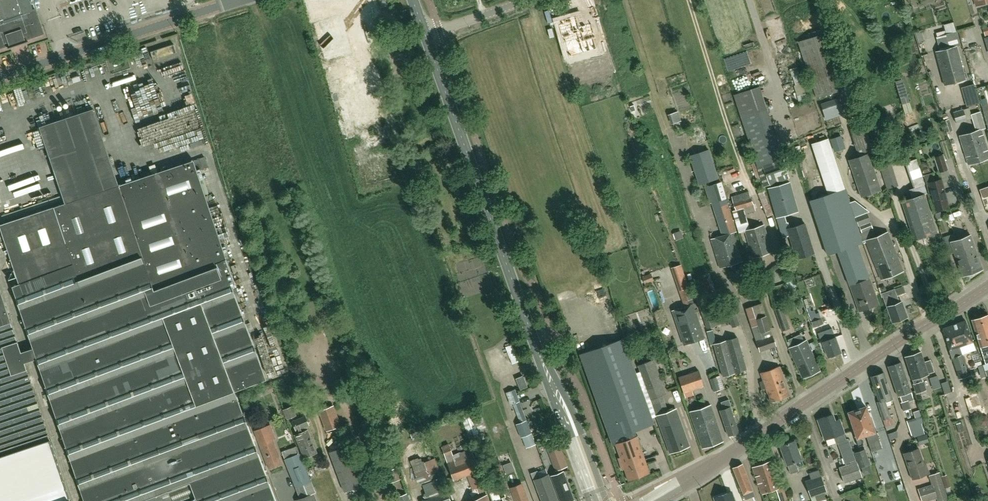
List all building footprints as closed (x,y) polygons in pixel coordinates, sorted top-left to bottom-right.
[(10,44),(11,47),(26,42),(25,39),(33,36),(44,33),(35,9),(33,10),(29,0),(0,0),(0,48),(10,44)] [(560,24),(559,24),(562,38),(564,37),(570,56),(597,48),(594,38),(596,38),(592,23),(579,26),(576,15),(559,20),(560,24)] [(957,46),(961,45),(957,32),(956,32),(946,35),(937,37),(940,50),(936,51),(944,85),(966,79),(957,46)] [(817,98),(840,90),(822,34),(798,41),(817,98)] [(679,52),(687,49),(685,42),(677,45),(679,52)] [(176,53),(173,44),(150,51),(152,60),(176,53)] [(734,95),(733,95),(741,117),(757,167),(764,187),(770,185),(789,179),(783,158),(776,160),(752,88),(734,95)] [(826,120),(843,114),(838,98),(821,104),(826,120)] [(197,500),(276,500),(235,391),(266,379),(231,285),(236,284),(227,261),(215,222),(197,170),(203,169),(203,168),(208,167),(205,156),(199,158),(194,160),(193,159),(179,164),(177,159),(171,161),(173,166),(161,170),(159,165),(139,172),(141,177),(118,185),(93,109),(40,127),(66,203),(0,225),(0,226),(23,295),(16,297),(33,349),(27,351),(22,353),(0,288),(0,455),(4,454),(50,438),(25,363),(31,361),(37,358),(84,500),(141,500),(155,496),(190,483),(197,500)] [(963,109),(953,112),(956,123),(967,120),(963,109)] [(668,114),(671,124),(681,121),(678,111),(668,114)] [(976,130),(971,132),(979,161),(987,158),(987,150),(982,129),(985,128),(980,111),(971,114),(976,130)] [(941,115),(942,121),(946,132),(953,130),(949,119),(947,113),(941,115)] [(855,143),(859,156),(849,160),(861,196),(881,189),(869,153),(874,152),(865,125),(856,128),(851,129),(856,143),(855,143)] [(968,164),(979,161),(971,132),(959,136),(968,164)] [(817,142),(822,161),(839,157),(834,138),(817,142)] [(699,185),(719,178),(709,149),(689,155),(699,185)] [(935,157),(939,172),(948,169),(944,155),(935,157)] [(828,194),(810,200),(828,255),(829,254),(838,251),(852,292),(858,311),(879,304),(872,285),(859,246),(863,244),(864,244),(863,242),(860,233),(858,226),(856,221),(854,216),(852,209),(850,204),(835,159),(819,164),(818,164),(828,194)] [(891,161),(879,164),(887,189),(899,186),(891,161)] [(929,194),(932,193),(937,210),(949,207),(941,179),(934,181),(932,174),(924,176),(929,194)] [(33,186),(35,192),(50,187),(48,181),(33,186)] [(712,203),(722,236),(723,235),(731,264),(743,261),(734,232),(737,232),(728,204),(728,203),(727,198),(726,198),(721,182),(705,187),(710,203),(712,203)] [(796,258),(814,253),(806,223),(790,228),(788,222),(787,222),(785,215),(798,211),(790,182),(768,188),(782,237),(790,235),(796,258)] [(912,198),(902,201),(910,226),(914,239),(926,236),(937,232),(925,194),(927,193),(924,184),(913,188),(909,189),(912,198)] [(20,198),(33,192),(31,187),(18,194),(20,198)] [(733,197),(734,202),(736,210),(732,211),(739,232),(745,230),(754,257),(773,251),(764,224),(750,229),(744,208),(754,205),(751,197),(749,191),(733,197)] [(763,191),(758,193),(763,205),(767,217),(768,216),(773,214),(768,203),(763,191)] [(861,214),(854,216),(856,221),(858,226),(870,221),(867,212),(861,214)] [(870,221),(858,226),(860,233),(873,228),(870,221)] [(683,237),(681,231),(673,234),(675,239),(683,237)] [(888,232),(877,236),(892,274),(903,270),(888,232)] [(723,235),(722,236),(712,239),(720,267),(731,264),(723,235)] [(962,275),(969,273),(964,258),(966,257),(963,250),(959,246),(957,240),(953,241),(950,235),(943,238),(946,245),(949,254),(954,252),(962,275)] [(969,273),(973,272),(983,268),(971,235),(957,240),(959,246),(963,250),(966,257),(964,258),(969,273)] [(877,237),(867,241),(881,279),(892,274),(877,236),(876,236),(877,237)] [(694,341),(705,337),(694,304),(695,303),(693,298),(689,288),(680,291),(684,301),(687,300),(688,305),(683,306),(673,310),(684,344),(694,341)] [(897,295),(895,289),(895,288),(882,293),(884,299),(885,299),(893,322),(908,317),(902,301),(899,302),(896,296),(897,295)] [(700,306),(702,313),(701,313),(707,329),(716,326),(712,315),(716,314),(714,309),(711,310),(710,310),(707,303),(700,306)] [(762,303),(751,306),(757,326),(752,327),(756,341),(760,352),(777,346),(773,335),(771,330),(766,316),(762,303)] [(806,308),(812,322),(816,333),(826,329),(822,318),(815,320),(810,306),(806,308)] [(782,331),(790,328),(783,307),(774,309),(782,331)] [(654,312),(659,327),(669,323),(663,309),(654,312)] [(729,315),(730,319),(730,320),(732,326),(739,324),(737,317),(738,317),(736,312),(729,315)] [(980,317),(972,320),(980,346),(985,364),(987,363),(987,342),(980,317)] [(966,320),(954,324),(962,346),(973,342),(966,320)] [(962,346),(954,324),(943,328),(951,351),(950,352),(952,358),(953,358),(960,378),(969,375),(962,354),(960,346),(962,346)] [(710,342),(716,341),(713,330),(707,332),(710,342)] [(828,357),(841,352),(835,337),(828,339),(826,333),(820,335),(822,341),(821,342),(824,349),(825,348),(828,357)] [(735,372),(747,369),(738,337),(726,340),(735,372)] [(605,425),(606,425),(613,445),(616,444),(623,441),(637,436),(635,431),(655,424),(624,338),(579,354),(605,425)] [(735,372),(726,340),(714,344),(723,376),(735,372)] [(803,378),(820,370),(807,340),(789,348),(803,378)] [(510,358),(512,364),(519,362),(512,345),(506,347),(510,358)] [(674,360),(685,358),(684,351),(673,353),(674,360)] [(921,352),(913,354),(905,357),(913,379),(917,392),(925,390),(921,376),(928,374),(928,373),(934,371),(930,360),(924,362),(921,352)] [(638,365),(650,398),(656,416),(657,416),(670,453),(690,446),(676,409),(668,411),(662,394),(666,393),(654,360),(638,365)] [(911,392),(901,362),(889,367),(898,396),(904,394),(904,396),(907,395),(906,393),(909,393),(909,395),(911,394),(911,392)] [(771,402),(780,398),(790,395),(780,367),(761,373),(763,381),(761,382),(761,385),(762,389),(766,388),(771,402)] [(684,392),(704,385),(699,371),(679,377),(684,392)] [(893,397),(884,372),(871,377),(879,401),(878,402),(882,414),(884,420),(890,418),(890,416),(888,412),(888,411),(884,400),(893,397)] [(521,389),(527,386),(522,376),(517,378),(521,389)] [(714,392),(721,389),(716,377),(710,379),(714,392)] [(271,384),(248,393),(250,397),(257,395),(258,397),(274,391),(271,384)] [(527,420),(520,401),(515,389),(507,392),(512,404),(513,404),(520,422),(516,424),(521,437),(522,437),(526,448),(536,444),(527,420)] [(728,435),(739,432),(731,407),(731,406),(729,399),(721,402),(723,410),(720,411),(728,435)] [(906,399),(900,401),(903,410),(907,408),(909,408),(906,399)] [(341,426),(334,405),(318,411),(326,431),(341,426)] [(703,448),(723,441),(711,405),(691,412),(703,448)] [(287,419),(297,415),(293,406),(283,410),(287,419)] [(866,406),(857,409),(866,435),(871,452),(882,448),(877,432),(876,432),(874,425),(872,426),(871,422),(872,420),(871,417),(869,415),(866,406)] [(861,437),(866,435),(857,409),(849,412),(852,421),(851,423),(852,427),(854,428),(855,431),(854,432),(859,446),(864,445),(861,437)] [(473,414),(472,410),(461,415),(463,418),(468,433),(471,441),(483,436),(489,434),(481,415),(475,418),(473,414)] [(836,442),(841,456),(853,452),(849,438),(847,438),(840,420),(835,421),(833,414),(818,419),(825,439),(833,436),(836,443),(836,442)] [(304,457),(317,452),(308,430),(306,431),(305,427),(309,425),(305,416),(292,421),(298,434),(295,435),(304,457)] [(911,419),(913,425),(909,427),(912,438),(925,434),(921,423),(922,423),(921,416),(911,419)] [(256,430),(258,437),(270,467),(281,463),(272,439),(276,438),(271,424),(256,430)] [(412,438),(424,433),(421,425),(409,429),(412,438)] [(917,436),(919,445),(928,442),(926,434),(917,436)] [(650,472),(637,436),(623,441),(616,444),(621,457),(618,458),(623,470),(625,469),(629,480),(650,472)] [(50,438),(4,454),(0,455),(0,500),(71,500),(50,438)] [(795,461),(801,459),(795,440),(780,445),(787,464),(788,464),(791,473),(798,471),(795,461)] [(442,447),(441,447),(445,458),(446,458),(447,462),(448,463),(454,480),(467,475),(472,490),(477,489),(479,493),(487,490),(487,489),(486,489),(480,470),(479,470),(471,448),(462,452),(454,454),(452,455),(451,450),(449,444),(442,447)] [(345,492),(363,485),(347,445),(330,452),(345,492)] [(296,487),(311,481),(297,446),(282,452),(296,487)] [(928,474),(919,448),(904,454),(913,479),(928,474)] [(866,449),(854,453),(859,468),(871,464),(866,449)] [(446,491),(447,490),(442,476),(435,458),(424,462),(424,461),(422,461),(421,459),(422,459),(421,458),(419,458),(419,457),(410,460),(414,471),(416,475),(420,486),(422,485),(425,493),(423,494),(425,499),(422,500),(450,500),(446,491)] [(782,486),(781,487),(772,461),(753,467),(762,494),(776,489),(781,500),(787,500),(782,486)] [(857,461),(845,466),(839,468),(844,482),(862,476),(857,461)] [(743,464),(734,468),(746,499),(754,496),(743,464)] [(390,483),(401,479),(396,468),(394,469),(393,465),(386,467),(388,471),(386,472),(390,483)] [(548,474),(540,477),(537,471),(531,473),(542,500),(558,500),(548,474)] [(574,500),(563,471),(551,476),(561,500),(570,500),(574,500)] [(937,498),(938,500),(949,500),(940,472),(929,475),(932,484),(918,489),(922,500),(929,500),(937,498)] [(805,481),(811,498),(812,500),(827,500),(824,493),(827,492),(821,475),(811,479),(805,481)] [(947,475),(942,477),(948,497),(952,496),(949,487),(951,487),(947,475)] [(514,500),(529,500),(522,483),(509,488),(514,500)] [(301,498),(296,500),(317,500),(314,493),(315,492),(313,487),(299,493),(301,498)] [(714,498),(716,500),(735,500),(731,492),(714,498)]
